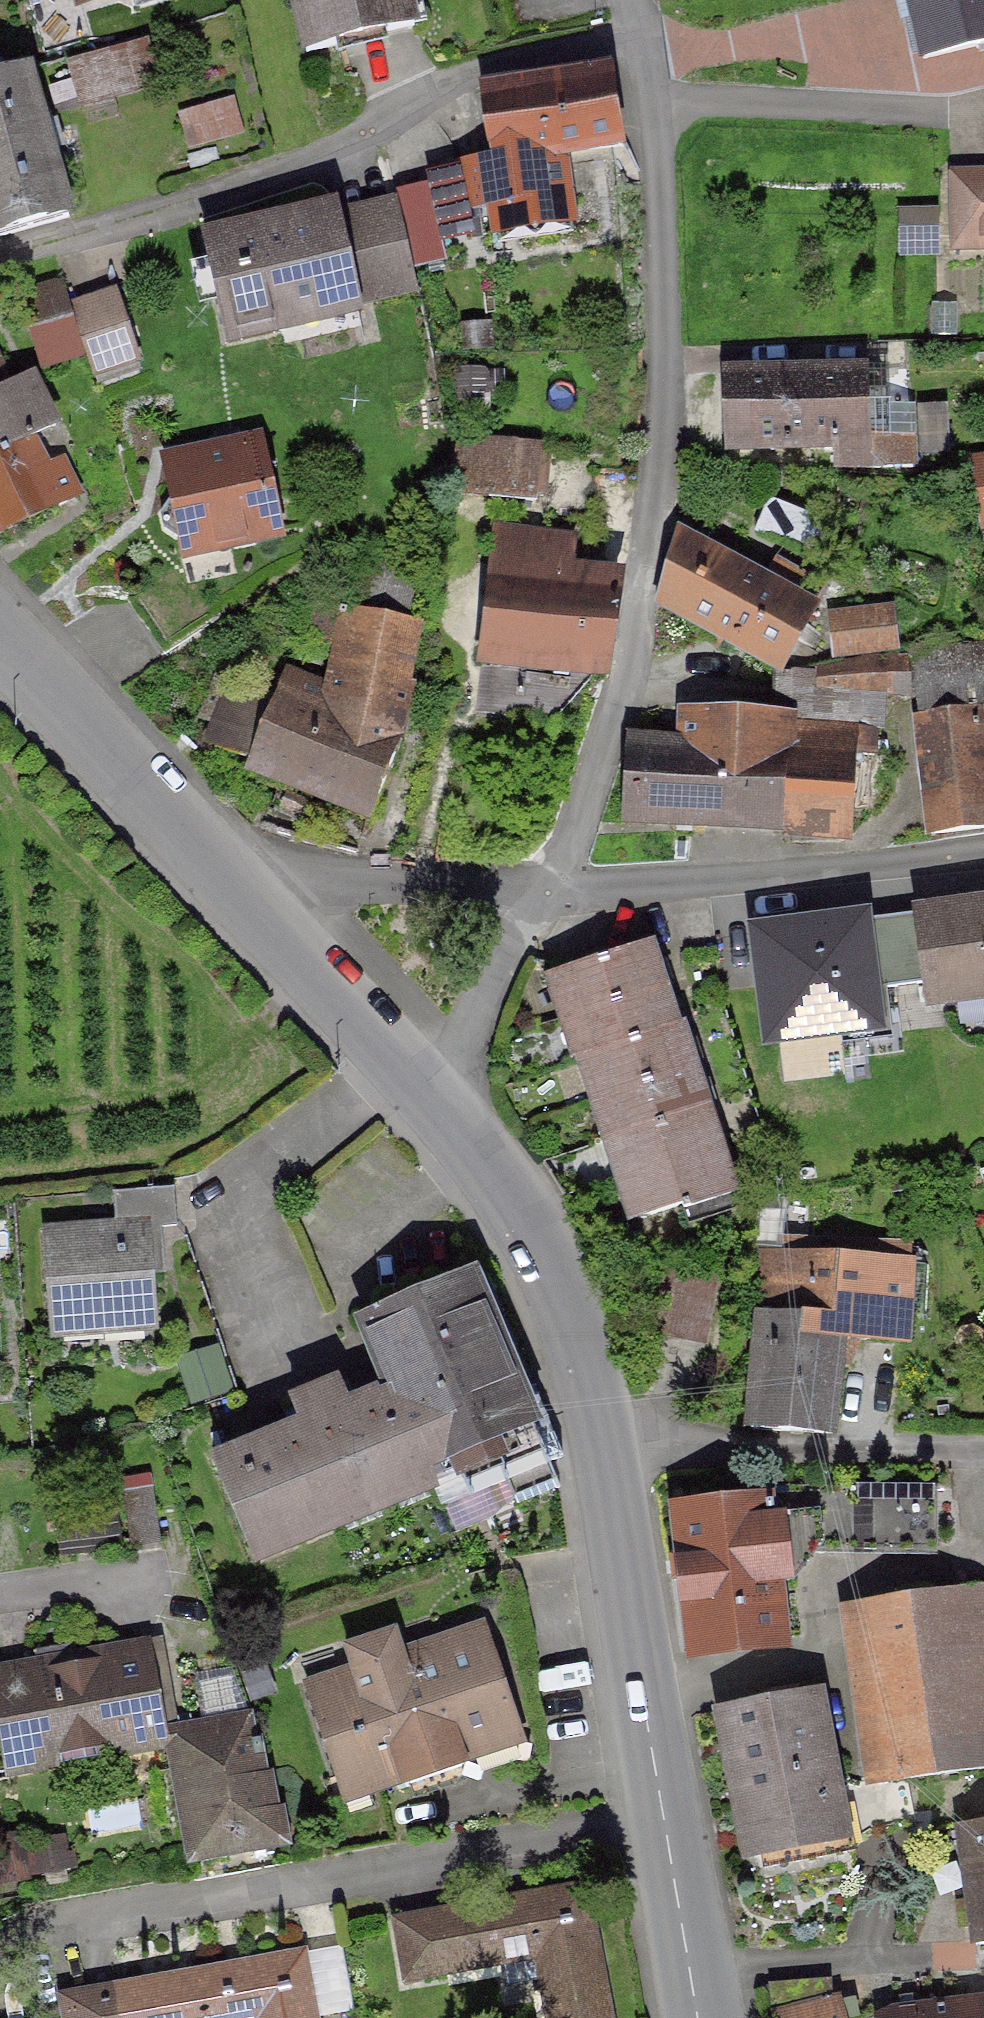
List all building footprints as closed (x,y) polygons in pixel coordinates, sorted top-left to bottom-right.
[(76,14),(130,0),(73,0),(76,14)] [(304,55),(414,28),(408,0),(291,0),(304,55)] [(922,56),(983,42),(983,0),(909,0),(922,56)] [(77,98),(156,88),(150,40),(70,51),(77,98)] [(30,67),(0,75),(0,235),(69,217),(30,67)] [(483,88),(494,162),(463,168),(464,174),(473,217),(491,215),(494,238),(576,226),(566,159),(628,150),(616,68),(483,88)] [(962,169),(963,235),(983,235),(983,169),(962,169)] [(473,217),(464,174),(401,185),(413,248),(476,237),(473,217)] [(395,194),(196,238),(218,339),(418,295),(408,249),(395,194)] [(42,363),(90,351),(96,375),(142,364),(119,273),(25,296),(42,363)] [(79,500),(0,315),(0,534),(79,500)] [(868,360),(721,365),(725,454),(836,450),(871,449),(869,411),(868,360)] [(836,470),(915,467),(913,409),(869,411),(871,449),(836,450),(836,470)] [(254,431),(154,449),(176,572),(277,554),(254,431)] [(455,439),(449,493),(536,503),(542,448),(455,439)] [(705,518),(656,610),(771,670),(786,678),(793,665),(834,586),(705,518)] [(476,662),(600,676),(611,586),(566,581),(570,543),(490,535),(476,662)] [(328,684),(408,718),(423,614),(340,602),(328,684)] [(890,606),(828,609),(831,662),(793,665),(786,678),(771,670),(773,706),(798,706),(798,726),(873,728),(873,739),(891,738),(889,706),(923,704),(936,799),(925,801),(929,830),(983,823),(983,726),(977,676),(983,675),(983,648),(893,659),(890,606)] [(247,773),(374,828),(420,723),(408,718),(328,684),(293,668),(247,773)] [(634,723),(632,825),(871,830),(873,739),(873,728),(798,726),(798,706),(773,706),(688,704),(688,724),(634,723)] [(911,911),(925,1017),(983,1010),(983,901),(911,911)] [(890,1045),(873,924),(749,941),(766,1062),(890,1045)] [(670,984),(655,942),(544,979),(559,1022),(670,984)] [(684,1026),(670,984),(559,1022),(573,1064),(684,1026)] [(698,1069),(684,1026),(573,1064),(588,1106),(698,1069)] [(713,1111),(698,1069),(588,1106),(602,1149),(713,1111)] [(727,1154),(713,1111),(602,1149),(616,1191),(727,1154)] [(742,1196),(727,1154),(616,1191),(631,1233),(742,1196)] [(156,1228),(38,1235),(44,1342),(162,1335),(156,1228)] [(753,1311),(845,1318),(906,1322),(910,1253),(757,1242),(753,1311)] [(561,1484),(472,1270),(356,1318),(379,1371),(425,1484),(445,1531),(561,1484)] [(679,1333),(711,1336),(716,1278),(684,1276),(679,1333)] [(745,1425),(837,1432),(845,1318),(753,1311),(745,1425)] [(220,1341),(190,1350),(202,1392),(232,1384),(220,1341)] [(252,1555),(425,1484),(379,1371),(205,1443),(252,1555)] [(130,1539),(163,1534),(153,1470),(120,1475),(130,1539)] [(774,1489),(665,1501),(683,1665),(792,1653),(774,1489)] [(836,1606),(870,1797),(983,1777),(983,1580),(836,1606)] [(488,1625),(301,1686),(341,1807),(528,1745),(488,1625)] [(0,1672),(0,1768),(2,1779),(172,1752),(156,1648),(0,1672)] [(851,1846),(821,1694),(711,1716),(741,1867),(851,1846)] [(175,1724),(190,1867),(276,1858),(261,1716),(175,1724)] [(958,1822),(978,1944),(983,1943),(983,1817),(958,1822)] [(387,1917),(399,1984),(519,1963),(529,2017),(614,2017),(589,1881),(387,1917)] [(112,1987),(118,2017),(313,2017),(301,1952),(112,1987)] [(772,1984),(777,2017),(848,2017),(840,1972),(772,1984)] [(112,1987),(59,1997),(63,2017),(118,2017),(112,1987)] [(872,2017),(983,2017),(983,2003),(871,2013),(872,2017)]
